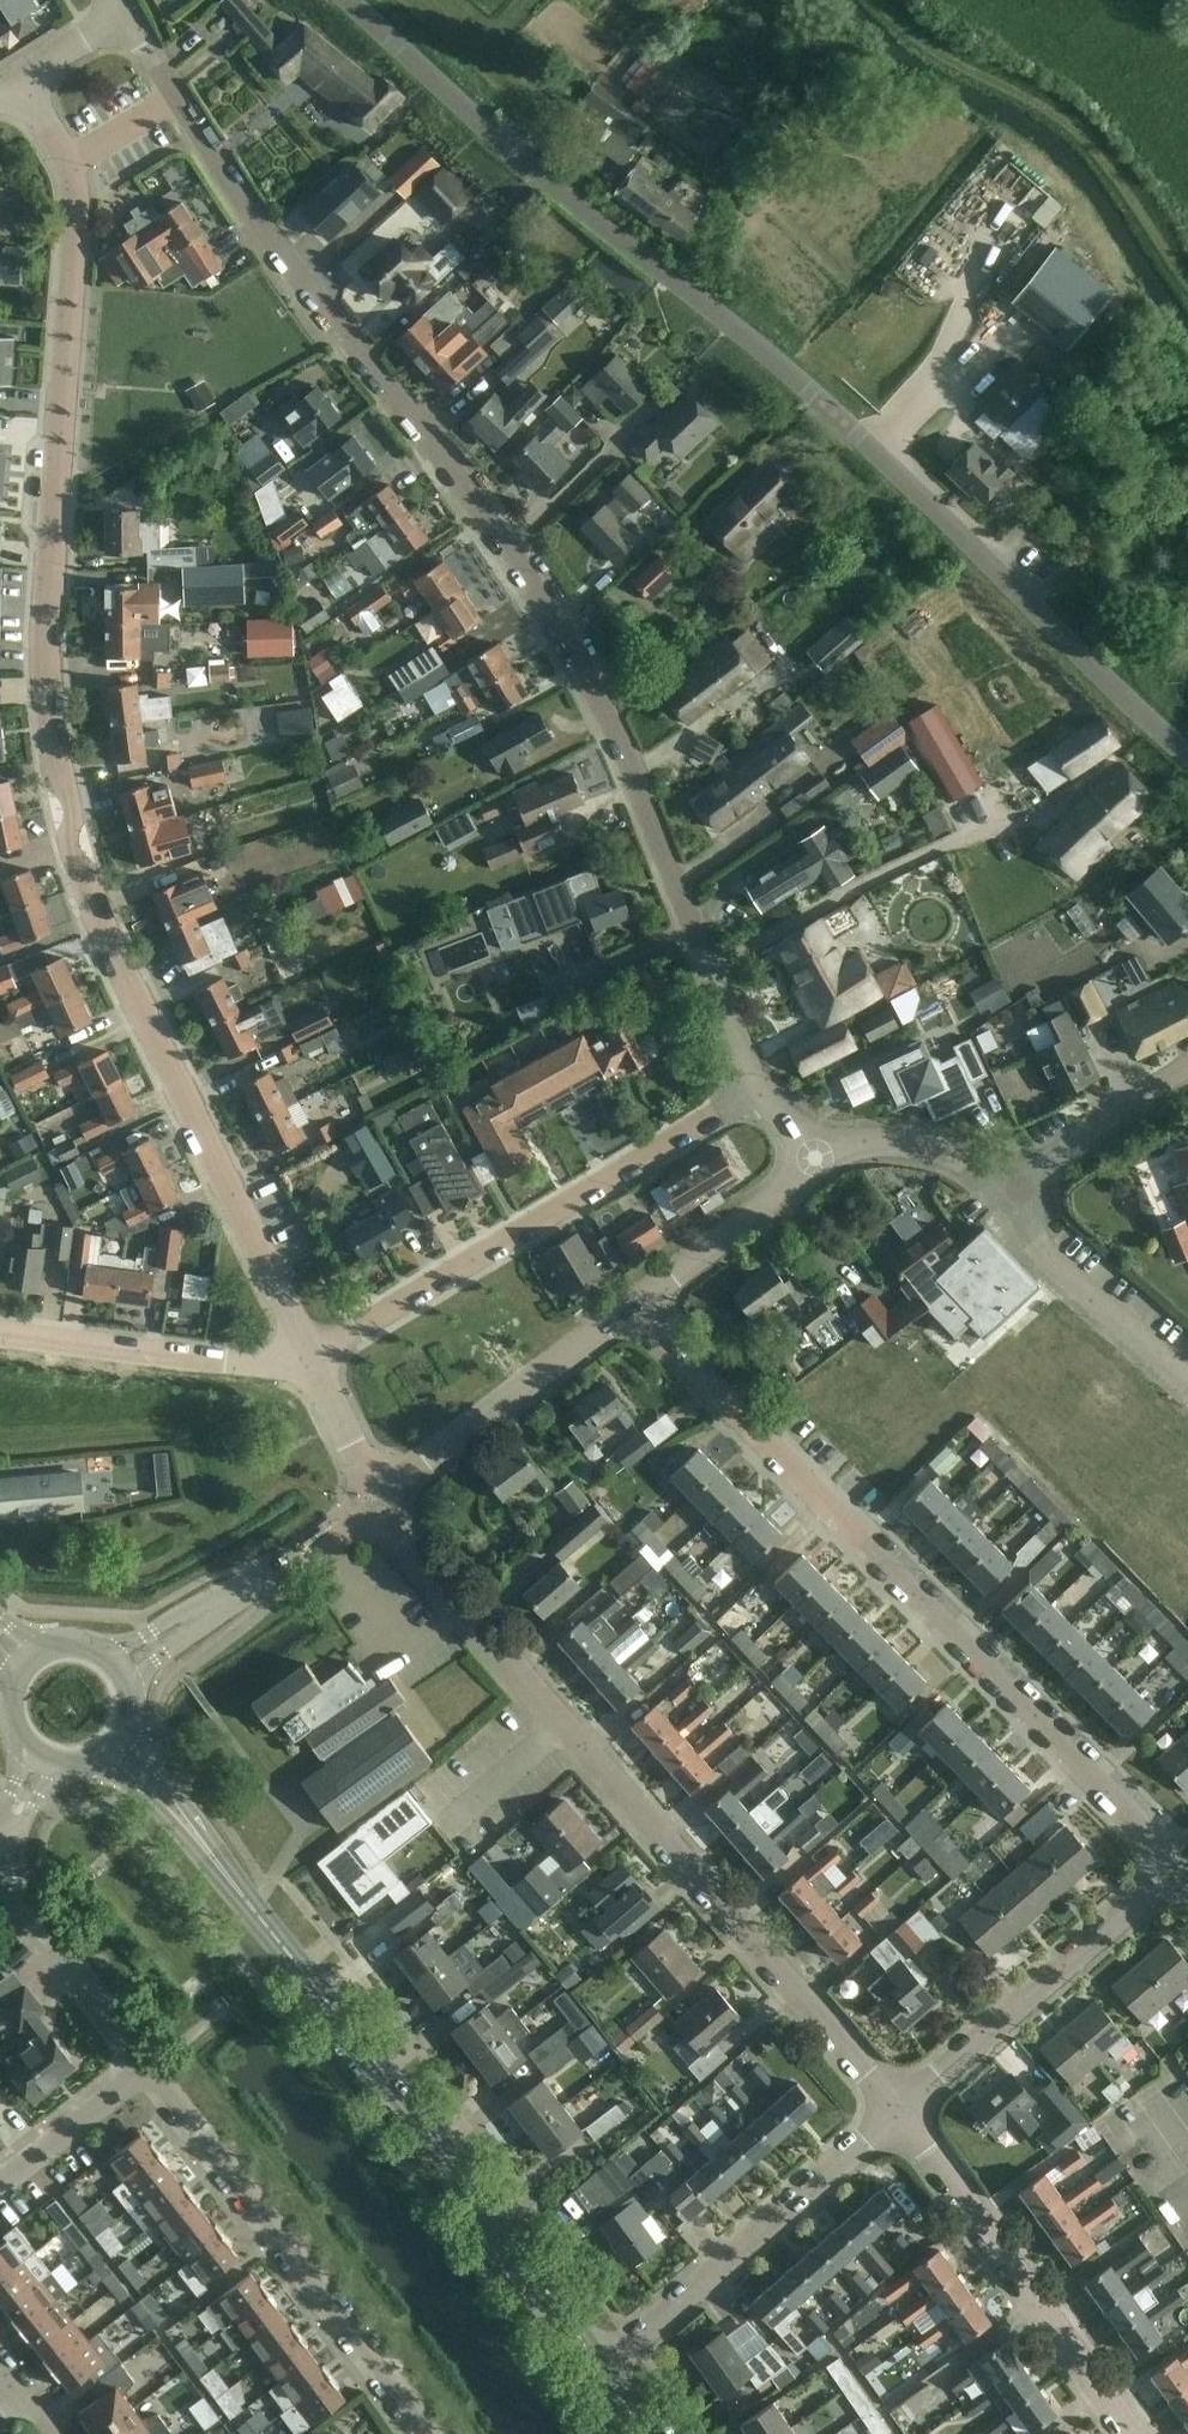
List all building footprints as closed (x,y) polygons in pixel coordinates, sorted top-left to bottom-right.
[(38,8),(33,0),(0,0),(0,31),(38,8)] [(371,130),(404,96),(382,77),(376,83),(303,24),(282,43),(243,0),(223,0),(221,2),(267,57),(266,57),(286,82),(289,80),(290,80),(299,72),(313,85),(348,113),(350,110),(371,130)] [(627,84),(625,85),(641,97),(661,72),(659,71),(654,67),(645,60),(645,61),(627,84)] [(590,89),(577,106),(628,146),(641,128),(590,89)] [(423,146),(388,179),(407,199),(442,165),(423,146)] [(329,239),(379,192),(354,164),(304,211),(329,239)] [(633,168),(628,175),(614,194),(678,243),(698,217),(670,195),(655,185),(633,168)] [(445,221),(470,198),(442,169),(418,192),(445,221)] [(119,246),(113,250),(118,258),(130,277),(132,280),(137,288),(143,284),(156,275),(163,287),(171,283),(182,276),(184,274),(193,287),(201,282),(206,279),(208,283),(212,288),(219,283),(213,274),(223,268),(202,236),(203,235),(181,202),(160,216),(154,205),(142,213),(138,207),(131,211),(135,217),(125,224),(132,237),(119,246)] [(419,246),(409,254),(396,240),(361,273),(385,298),(395,289),(410,305),(435,282),(423,269),(432,260),(419,246)] [(18,282),(21,248),(0,247),(0,281),(18,282)] [(515,247),(490,270),(498,278),(522,256),(515,247)] [(1012,301),(1069,347),(1113,293),(1055,247),(1012,301)] [(468,253),(454,266),(456,269),(466,280),(481,266),(468,253)] [(571,281),(542,307),(543,308),(554,321),(558,324),(587,298),(571,281)] [(427,311),(414,323),(397,339),(413,357),(466,309),(450,291),(446,295),(428,311),(427,311)] [(468,307),(466,309),(413,357),(428,374),(499,311),(489,300),(474,313),(468,307)] [(499,311),(428,374),(445,392),(462,376),(487,353),(481,347),(509,321),(499,311)] [(522,340),(503,358),(505,361),(497,369),(508,381),(557,337),(536,313),(515,332),(522,340)] [(491,345),(503,358),(522,340),(515,332),(510,327),(491,345)] [(11,385),(14,337),(0,336),(0,384),(11,385)] [(617,355),(600,372),(582,389),(597,404),(608,394),(626,413),(650,390),(617,355)] [(1006,429),(1046,385),(1017,359),(977,403),(1006,429)] [(198,414),(217,404),(204,381),(186,391),(198,414)] [(495,448),(534,406),(545,395),(532,383),(521,394),(508,407),(495,394),(468,423),(495,448)] [(563,395),(574,406),(585,396),(574,385),(563,395)] [(294,397),(279,408),(277,410),(302,445),(318,433),(339,417),(317,388),(298,402),(294,397)] [(667,410),(650,427),(632,444),(646,460),(667,441),(682,456),(715,423),(689,396),(676,408),(678,409),(672,415),(667,410)] [(580,417),(561,397),(546,411),(566,431),(580,417)] [(229,402),(215,411),(225,425),(238,415),(229,402)] [(563,434),(550,420),(534,435),(536,437),(515,458),(529,473),(526,477),(540,492),(570,463),(552,444),(563,434)] [(240,450),(239,450),(245,465),(248,472),(246,473),(255,492),(263,486),(285,468),(272,453),(258,434),(239,448),(240,450)] [(312,466),(313,467),(310,469),(331,497),(375,465),(353,436),(332,452),(312,466)] [(213,443),(205,465),(223,471),(231,449),(213,443)] [(974,443),(964,454),(947,471),(958,482),(961,480),(983,502),(1013,472),(1000,461),(999,463),(974,443)] [(772,462),(755,479),(709,526),(744,561),(786,518),(776,508),(797,487),(772,462)] [(653,496),(630,474),(612,491),(617,496),(606,506),(605,505),(581,528),(614,562),(637,539),(620,522),(630,512),(633,514),(653,496)] [(369,498),(345,515),(355,530),(346,536),(356,550),(368,541),(367,539),(408,511),(389,484),(369,498)] [(676,491),(667,499),(680,512),(688,504),(676,491)] [(333,509),(313,523),(322,537),(343,523),(333,509)] [(141,510),(130,510),(106,510),(107,553),(148,552),(148,568),(184,566),(215,564),(213,547),(160,547),(160,525),(141,525),(141,510)] [(298,511),(273,531),(283,543),(307,524),(298,511)] [(377,555),(365,563),(375,576),(387,568),(408,553),(428,539),(408,511),(367,539),(368,541),(377,555)] [(282,550),(287,565),(306,559),(302,545),(282,550)] [(676,572),(659,554),(632,580),(648,598),(676,572)] [(432,609),(462,589),(443,560),(415,579),(413,576),(399,585),(408,599),(420,591),(432,609)] [(278,561),(215,564),(184,566),(186,606),(245,603),(243,578),(278,577),(278,561)] [(301,567),(287,576),(296,590),(310,581),(310,580),(302,569),(301,567)] [(157,623),(157,583),(140,583),(140,588),(107,588),(107,623),(157,623)] [(363,600),(347,611),(359,628),(367,623),(364,618),(371,612),(375,610),(392,598),(383,586),(366,598),(363,600)] [(462,589),(432,609),(447,631),(436,638),(444,649),(456,641),(454,638),(482,619),(462,589)] [(295,616),(308,633),(330,616),(318,599),(295,616)] [(827,633),(806,650),(826,673),(867,638),(847,615),(827,633)] [(294,618),(247,619),(248,657),(295,656),(294,618)] [(157,623),(107,623),(107,658),(140,657),(148,657),(148,650),(166,650),(166,623),(157,623)] [(343,625),(335,630),(342,640),(350,634),(343,625)] [(687,724),(706,709),(770,660),(748,631),(732,643),(726,635),(687,665),(693,672),(664,694),(687,724)] [(411,682),(399,690),(407,703),(423,693),(429,704),(436,714),(456,702),(513,669),(497,643),(477,655),(467,661),(470,666),(454,675),(444,661),(421,676),(411,682)] [(414,665),(404,671),(411,682),(421,676),(444,661),(434,645),(411,661),(414,665)] [(322,650),(306,660),(318,678),(334,668),(322,650)] [(209,664),(210,681),(231,681),(230,664),(209,664)] [(513,669),(456,702),(463,713),(489,698),(498,713),(507,707),(528,695),(513,669)] [(153,672),(153,687),(170,687),(170,672),(153,672)] [(334,689),(321,697),(338,722),(363,705),(342,673),(329,681),(334,689)] [(107,687),(112,725),(140,721),(140,724),(173,720),(170,696),(149,698),(148,694),(138,695),(137,683),(107,687)] [(784,691),(768,704),(777,716),(793,703),(784,691)] [(728,760),(726,756),(715,764),(726,779),(696,802),(717,829),(809,758),(792,736),(812,720),(800,704),(728,760)] [(938,704),(904,724),(949,801),(982,782),(938,704)] [(311,706),(277,711),(281,736),(315,731),(311,706)] [(891,712),(851,741),(870,767),(901,744),(910,738),(892,712),(891,712)] [(538,713),(484,744),(503,777),(526,764),(522,756),(553,738),(538,713)] [(476,715),(448,728),(432,736),(439,750),(483,729),(476,715)] [(1070,777),(1119,743),(1099,719),(1036,762),(1049,779),(1064,768),(1070,777)] [(140,721),(112,725),(117,763),(145,759),(143,746),(159,744),(157,730),(141,732),(140,724),(140,721)] [(698,731),(688,752),(712,763),(722,742),(698,731)] [(344,735),(325,744),(333,761),(352,753),(344,735)] [(870,767),(860,774),(878,800),(920,770),(901,744),(870,767)] [(159,756),(161,772),(180,770),(178,754),(159,756)] [(222,759),(190,766),(194,788),(196,787),(224,781),(227,780),(222,759)] [(353,760),(326,772),(338,798),(364,785),(353,760)] [(1122,763),(1105,780),(1061,825),(1044,849),(1078,881),(1113,846),(1110,843),(1155,796),(1122,763)] [(537,782),(513,792),(526,822),(515,826),(526,855),(547,846),(568,837),(557,813),(563,811),(585,801),(573,774),(539,788),(537,782)] [(17,813),(9,781),(0,783),(0,817),(17,813)] [(147,785),(144,786),(121,792),(131,829),(158,821),(178,816),(169,785),(148,790),(147,785)] [(435,823),(421,799),(377,823),(389,846),(435,823)] [(479,808),(486,821),(504,812),(497,799),(479,808)] [(227,820),(222,805),(199,812),(203,827),(227,820)] [(441,844),(474,828),(466,811),(433,826),(441,844)] [(24,846),(17,813),(0,817),(0,851),(24,846)] [(158,821),(131,829),(141,866),(169,858),(165,844),(178,840),(175,828),(161,832),(158,821)] [(767,873),(747,885),(762,910),(783,897),(816,877),(819,875),(828,889),(840,882),(852,874),(844,862),(828,834),(823,827),(799,842),(804,850),(801,852),(767,873)] [(513,837),(483,850),(492,869),(522,856),(513,837)] [(206,855),(200,841),(183,849),(190,863),(206,855)] [(222,855),(209,861),(213,869),(214,870),(226,864),(222,855)] [(282,858),(269,864),(275,878),(288,873),(282,858)] [(1168,940),(1187,923),(1187,901),(1159,867),(1129,893),(1168,940)] [(524,944),(547,934),(583,920),(592,916),(597,928),(630,915),(620,889),(603,896),(592,868),(570,877),(544,887),(507,901),(524,944)] [(0,876),(0,915),(13,910),(41,901),(30,869),(2,879),(1,876),(0,876)] [(319,897),(294,908),(302,926),(366,897),(355,873),(344,878),(343,876),(333,880),(334,882),(316,891),(319,897)] [(199,874),(153,893),(168,928),(195,916),(215,908),(199,874)] [(2,953),(25,945),(24,942),(52,932),(41,901),(13,910),(20,931),(0,938),(0,946),(2,953)] [(1078,903),(1066,911),(1085,937),(1096,929),(1078,903)] [(195,916),(168,928),(183,963),(211,951),(210,949),(217,946),(207,923),(200,926),(195,916)] [(821,920),(798,932),(777,944),(823,1028),(882,995),(859,953),(849,959),(838,938),(833,941),(821,920)] [(1105,931),(1097,937),(1105,948),(1114,942),(1105,931)] [(389,973),(397,969),(384,942),(376,946),(389,973)] [(254,962),(248,950),(232,957),(238,970),(254,962)] [(1136,953),(1121,960),(1132,984),(1147,977),(1136,953)] [(63,957),(41,967),(32,971),(47,1002),(77,988),(63,957)] [(873,975),(888,1002),(915,986),(914,985),(917,983),(905,963),(902,965),(900,961),(873,975)] [(14,989),(7,964),(0,966),(0,993),(14,989)] [(196,990),(213,1024),(239,1011),(235,1002),(245,996),(238,983),(228,988),(223,977),(196,990)] [(984,984),(970,992),(981,1013),(989,1008),(992,1013),(1011,1003),(997,977),(984,984)] [(1090,981),(1064,994),(1080,1026),(1106,1013),(1090,981)] [(1181,995),(1175,984),(1116,1013),(1137,1057),(1187,1032),(1187,992),(1181,995)] [(61,1034),(70,1030),(92,1020),(77,988),(47,1002),(30,1010),(16,1017),(21,1029),(53,1014),(61,1034)] [(240,1013),(239,1011),(213,1024),(230,1058),(256,1045),(250,1033),(270,1024),(260,1003),(240,1013)] [(333,1023),(324,1005),(289,1023),(297,1041),(333,1023)] [(897,1026),(889,1009),(861,1023),(870,1040),(897,1026)] [(1067,1011),(1044,1022),(1026,1031),(1058,1095),(1084,1082),(1072,1057),(1086,1051),(1067,1011)] [(601,1040),(590,1046),(607,1076),(626,1065),(629,1069),(648,1059),(647,1056),(658,1050),(650,1034),(638,1040),(626,1019),(624,1020),(619,1012),(603,1020),(609,1031),(599,1036),(601,1040)] [(857,1047),(844,1020),(790,1047),(803,1074),(857,1047)] [(988,1027),(975,1033),(980,1046),(994,1040),(988,1027)] [(328,1048),(321,1034),(300,1044),(306,1058),(328,1048)] [(607,1077),(607,1076),(590,1046),(583,1034),(492,1084),(496,1091),(464,1108),(487,1151),(473,1158),(486,1181),(500,1174),(502,1177),(535,1159),(517,1127),(539,1115),(541,1120),(558,1110),(559,1112),(571,1105),(570,1103),(587,1094),(585,1090),(607,1077)] [(920,1041),(897,1052),(875,1062),(873,1069),(881,1086),(887,1089),(896,1107),(914,1099),(916,1104),(921,1106),(926,1104),(934,1121),(980,1100),(972,1082),(988,1074),(971,1038),(953,1047),(957,1056),(941,1064),(939,1059),(931,1057),(928,1058),(920,1041)] [(421,1042),(398,1053),(405,1067),(428,1056),(421,1042)] [(301,1056),(294,1043),(278,1050),(284,1064),(301,1056)] [(84,1075),(94,1095),(122,1081),(107,1051),(81,1064),(80,1061),(54,1074),(60,1087),(84,1075)] [(40,1062),(11,1076),(19,1091),(48,1077),(40,1062)] [(839,1073),(846,1102),(872,1097),(865,1067),(839,1073)] [(243,1084),(260,1119),(297,1100),(286,1076),(274,1082),(269,1072),(243,1084)] [(122,1081),(94,1095),(103,1114),(79,1126),(86,1139),(112,1126),(111,1124),(137,1111),(122,1081)] [(330,1084),(297,1095),(302,1111),(335,1100),(330,1084)] [(14,1107),(0,1086),(0,1115),(1,1116),(14,1107)] [(483,1190),(480,1185),(470,1167),(468,1168),(430,1098),(398,1116),(430,1174),(410,1186),(425,1214),(444,1204),(447,1210),(460,1203),(464,1208),(473,1204),(469,1198),(483,1190)] [(351,1100),(335,1108),(343,1124),(359,1116),(351,1100)] [(286,1106),(260,1119),(277,1153),(298,1142),(303,1140),(297,1128),(286,1106)] [(339,1135),(332,1121),(316,1129),(323,1143),(339,1135)] [(367,1124),(341,1139),(348,1152),(344,1155),(357,1177),(361,1174),(370,1189),(396,1174),(367,1124)] [(9,1145),(16,1157),(38,1145),(31,1132),(9,1145)] [(128,1161),(137,1181),(165,1168),(150,1138),(124,1151),(123,1148),(97,1161),(103,1173),(128,1161)] [(72,1140),(56,1148),(48,1152),(54,1165),(62,1161),(79,1153),(72,1140)] [(1175,1150),(1187,1181),(1174,1187),(1187,1220),(1187,1144),(1175,1150)] [(690,1164),(661,1182),(680,1213),(699,1202),(705,1213),(726,1200),(719,1189),(738,1178),(719,1147),(690,1164)] [(33,1157),(3,1172),(14,1193),(44,1177),(33,1157)] [(120,1230),(133,1224),(155,1213),(153,1211),(179,1198),(165,1168),(137,1181),(147,1200),(113,1217),(119,1229),(120,1230)] [(64,1183),(55,1187),(72,1222),(82,1217),(64,1183)] [(398,1228),(413,1219),(396,1190),(375,1202),(381,1212),(348,1230),(363,1257),(402,1235),(398,1228)] [(616,1235),(628,1255),(635,1266),(667,1243),(661,1234),(649,1215),(616,1235)] [(1176,1263),(1187,1258),(1187,1232),(1183,1221),(1162,1229),(1176,1263)] [(13,1246),(11,1261),(8,1284),(38,1288),(43,1251),(50,1252),(49,1255),(71,1258),(75,1227),(43,1222),(41,1235),(25,1233),(23,1247),(13,1246)] [(874,1292),(850,1311),(863,1330),(875,1345),(916,1316),(929,1306),(956,1335),(957,1334),(969,1321),(983,1337),(1036,1287),(1039,1285),(1038,1284),(1033,1289),(980,1233),(985,1228),(984,1227),(982,1229),(967,1243),(959,1251),(940,1226),(929,1234),(918,1242),(914,1237),(905,1243),(904,1242),(891,1252),(892,1253),(889,1256),(900,1272),(898,1274),(899,1276),(897,1278),(908,1294),(900,1300),(887,1309),(874,1292)] [(122,1259),(116,1299),(149,1304),(153,1275),(156,1276),(158,1265),(176,1268),(181,1230),(162,1227),(159,1248),(146,1246),(144,1258),(137,1257),(136,1261),(122,1259)] [(107,1228),(106,1236),(119,1237),(120,1230),(119,1229),(107,1228)] [(887,1229),(864,1249),(876,1262),(899,1243),(887,1229)] [(83,1295),(116,1299),(122,1259),(122,1258),(118,1255),(105,1253),(100,1255),(103,1235),(79,1231),(74,1264),(87,1266),(83,1295)] [(600,1274),(599,1273),(608,1268),(608,1269),(620,1262),(606,1237),(593,1244),(601,1257),(593,1261),(576,1234),(547,1252),(570,1291),(600,1274)] [(751,1316),(782,1293),(793,1308),(804,1299),(789,1280),(784,1283),(769,1263),(754,1274),(757,1278),(735,1295),(751,1316)] [(195,1274),(192,1297),(208,1299),(211,1276),(195,1274)] [(824,1302),(802,1320),(810,1331),(833,1313),(824,1302)] [(619,1432),(620,1431),(633,1421),(622,1407),(623,1406),(606,1384),(579,1405),(586,1414),(570,1425),(586,1447),(602,1435),(595,1426),(608,1417),(619,1432)] [(992,1460),(1003,1450),(986,1433),(990,1430),(977,1416),(967,1426),(984,1443),(979,1447),(992,1460)] [(642,1431),(614,1452),(626,1467),(654,1446),(642,1431)] [(957,1456),(947,1446),(930,1464),(940,1474),(957,1456)] [(503,1497),(530,1478),(541,1493),(552,1485),(540,1468),(537,1470),(521,1448),(502,1461),(501,1459),(498,1461),(499,1461),(486,1470),(488,1472),(486,1474),(503,1497)] [(671,1475),(671,1476),(666,1480),(674,1488),(678,1483),(692,1497),(719,1470),(698,1448),(671,1475)] [(1003,1450),(992,1460),(1013,1481),(1024,1471),(1003,1450)] [(582,1455),(571,1473),(588,1483),(599,1466),(582,1455)] [(740,1491),(719,1470),(692,1497),(712,1518),(713,1518),(740,1491)] [(1024,1471),(1013,1481),(1034,1503),(1044,1493),(1024,1471)] [(0,1480),(0,1515),(59,1509),(81,1507),(78,1473),(0,1480)] [(930,1480),(920,1490),(903,1507),(923,1528),(951,1501),(930,1480)] [(574,1516),(590,1504),(572,1481),(556,1493),(574,1516)] [(712,1535),(721,1526),(733,1539),(761,1512),(740,1491),(713,1518),(712,1518),(703,1527),(712,1535)] [(1017,1555),(1013,1565),(1013,1566),(1026,1565),(1071,1521),(1044,1493),(1034,1503),(1050,1519),(1016,1553),(1017,1555)] [(951,1501),(923,1528),(944,1549),(972,1522),(951,1501)] [(593,1505),(550,1542),(564,1558),(607,1521),(593,1505)] [(632,1529),(644,1543),(655,1533),(665,1522),(652,1508),(632,1529)] [(621,1527),(628,1520),(618,1509),(611,1516),(621,1527)] [(782,1534),(761,1512),(733,1539),(754,1561),(782,1534)] [(972,1522),(944,1549),(965,1570),(992,1544),(972,1522)] [(655,1533),(644,1543),(659,1558),(669,1548),(655,1533)] [(1093,1563),(1103,1553),(1090,1539),(1079,1549),(1080,1550),(1075,1554),(1089,1568),(1093,1563)] [(992,1544),(965,1570),(986,1592),(1013,1565),(992,1544)] [(1043,1577),(1060,1559),(1050,1549),(1033,1567),(1043,1577)] [(654,1566),(642,1552),(609,1581),(621,1595),(654,1566)] [(1103,1553),(1093,1563),(1107,1578),(1118,1568),(1103,1553)] [(685,1587),(695,1577),(702,1571),(688,1556),(681,1562),(674,1554),(663,1563),(685,1587)] [(802,1554),(785,1571),(774,1581),(795,1603),(823,1576),(802,1554)] [(543,1577),(525,1593),(544,1615),(562,1600),(578,1586),(570,1577),(579,1569),(573,1562),(572,1561),(570,1560),(569,1559),(568,1557),(567,1558),(566,1559),(565,1560),(553,1569),(543,1577)] [(844,1597),(823,1576),(795,1603),(816,1624),(844,1597)] [(708,1591),(695,1577),(685,1587),(698,1601),(708,1591)] [(1134,1605),(1144,1595),(1131,1581),(1121,1592),(1134,1605)] [(1031,1582),(1020,1592),(1003,1609),(1023,1630),(1052,1603),(1031,1582)] [(616,1630),(616,1629),(605,1618),(621,1604),(612,1594),(560,1640),(579,1662),(616,1630)] [(1144,1595),(1134,1605),(1148,1620),(1158,1610),(1144,1595)] [(844,1597),(816,1624),(836,1645),(864,1618),(844,1597)] [(1052,1603),(1023,1630),(1044,1651),(1072,1624),(1052,1603)] [(579,1662),(598,1684),(621,1664),(620,1663),(610,1652),(639,1627),(640,1626),(631,1616),(616,1629),(616,1630),(579,1662)] [(674,1642),(686,1655),(712,1631),(700,1617),(691,1625),(692,1626),(674,1642)] [(1154,1626),(1175,1648),(1185,1638),(1164,1617),(1154,1626)] [(885,1639),(864,1618),(836,1645),(857,1667),(885,1639)] [(1072,1624),(1044,1651),(1065,1673),(1093,1645),(1072,1624)] [(620,1663),(649,1638),(639,1627),(610,1652),(620,1663)] [(733,1638),(732,1639),(744,1652),(755,1642),(743,1629),(733,1638)] [(617,1706),(636,1690),(640,1686),(629,1673),(659,1647),(651,1637),(649,1638),(620,1663),(621,1664),(598,1684),(617,1706)] [(1185,1638),(1175,1648),(1167,1656),(1187,1678),(1187,1641),(1185,1638)] [(857,1667),(878,1688),(906,1661),(885,1639),(857,1667)] [(705,1666),(728,1648),(722,1641),(699,1659),(705,1666)] [(769,1658),(755,1642),(744,1652),(759,1667),(769,1658)] [(1093,1645),(1065,1673),(1086,1694),(1114,1667),(1093,1645)] [(927,1682),(906,1661),(878,1688),(899,1709),(927,1682)] [(306,1663),(252,1702),(254,1705),(268,1724),(270,1727),(282,1718),(284,1721),(283,1721),(296,1738),(305,1731),(307,1734),(306,1735),(321,1756),(322,1757),(324,1755),(329,1762),(302,1781),(330,1820),(337,1830),(433,1760),(399,1712),(395,1707),(402,1701),(405,1699),(389,1676),(378,1685),(371,1690),(365,1681),(366,1680),(350,1663),(348,1664),(349,1665),(336,1675),(322,1685),(306,1663)] [(1114,1667),(1086,1694),(1106,1715),(1134,1688),(1114,1667)] [(771,1681),(785,1696),(794,1687),(781,1672),(771,1681)] [(695,1689),(687,1679),(669,1694),(678,1704),(695,1689)] [(808,1701),(794,1687),(785,1696),(798,1711),(808,1701)] [(777,1722),(782,1728),(784,1730),(793,1721),(763,1688),(747,1703),(757,1715),(764,1709),(777,1722)] [(1134,1688),(1106,1715),(1127,1736),(1155,1709),(1134,1688)] [(652,1746),(672,1769),(694,1749),(684,1737),(714,1711),(704,1700),(674,1726),(675,1727),(652,1746)] [(947,1703),(930,1720),(920,1729),(941,1751),(968,1724),(947,1703)] [(633,1724),(652,1746),(675,1727),(674,1726),(656,1705),(633,1724)] [(812,1725),(825,1739),(835,1730),(822,1716),(812,1725)] [(691,1791),(709,1775),(713,1771),(702,1758),(733,1732),(724,1722),(694,1749),(672,1769),(691,1791)] [(988,1746),(968,1724),(941,1751),(962,1772),(988,1746)] [(835,1730),(825,1739),(838,1754),(848,1745),(835,1730)] [(809,1735),(799,1744),(810,1755),(819,1746),(809,1735)] [(1187,1735),(1160,1759),(1187,1791),(1187,1736),(1187,1735)] [(727,1775),(752,1754),(743,1743),(718,1764),(727,1775)] [(1009,1767),(988,1746),(962,1772),(982,1793),(1009,1767)] [(822,1751),(799,1771),(810,1783),(832,1763),(822,1751)] [(707,1809),(726,1831),(749,1811),(739,1800),(769,1774),(759,1763),(707,1809)] [(1003,1815),(1013,1805),(1030,1788),(1009,1767),(982,1793),(1003,1815)] [(872,1790),(885,1805),(894,1796),(882,1782),(872,1790)] [(787,1795),(787,1794),(779,1785),(761,1801),(770,1811),(787,1795)] [(347,1851),(336,1860),(342,1869),(331,1878),(359,1913),(388,1890),(359,1853),(419,1806),(407,1791),(397,1800),(396,1799),(358,1829),(358,1830),(341,1843),(347,1851)] [(894,1796),(885,1805),(899,1819),(908,1811),(894,1796)] [(537,1866),(515,1886),(496,1902),(521,1930),(539,1914),(591,1870),(581,1858),(600,1841),(565,1800),(533,1828),(563,1863),(547,1877),(537,1866)] [(1047,1804),(1020,1828),(1030,1840),(1057,1816),(1047,1804)] [(768,1833),(745,1853),(765,1875),(787,1856),(776,1843),(806,1817),(797,1806),(767,1833),(768,1833)] [(768,1833),(767,1833),(749,1811),(726,1831),(745,1853),(768,1833)] [(877,1812),(861,1825),(878,1844),(893,1831),(877,1812)] [(831,1830),(821,1819),(797,1839),(807,1851),(831,1830)] [(925,1849),(935,1840),(921,1825),(911,1834),(925,1849)] [(1040,1850),(1070,1885),(1097,1861),(1066,1827),(1040,1850)] [(1003,1837),(992,1846),(1001,1856),(1012,1846),(1003,1837)] [(935,1840),(925,1849),(953,1879),(971,1863),(956,1846),(947,1854),(935,1840)] [(834,1848),(798,1878),(780,1894),(800,1916),(822,1896),(824,1898),(836,1887),(825,1875),(843,1859),(834,1848)] [(1044,1908),(1070,1885),(1040,1850),(1013,1873),(1044,1908)] [(625,1939),(642,1924),(660,1908),(643,1889),(639,1892),(634,1886),(638,1883),(621,1864),(588,1894),(603,1912),(582,1930),(599,1950),(619,1932),(625,1939)] [(861,1879),(852,1870),(834,1885),(843,1895),(861,1879)] [(1044,1908),(1013,1873),(986,1896),(1017,1931),(1044,1908)] [(419,1901),(430,1911),(437,1901),(427,1892),(419,1901)] [(879,1902),(870,1892),(854,1907),(863,1917),(879,1902)] [(454,1893),(440,1903),(430,1911),(423,1916),(432,1927),(462,1904),(454,1893)] [(822,1896),(800,1916),(819,1938),(842,1918),(824,1898),(822,1896)] [(990,1955),(1017,1931),(986,1896),(960,1919),(990,1955)] [(405,1897),(399,1902),(405,1909),(410,1904),(405,1897)] [(940,1912),(931,1920),(940,1931),(949,1923),(940,1912)] [(842,1918),(819,1938),(838,1960),(861,1941),(842,1918)] [(867,1988),(904,2029),(927,2010),(939,2000),(924,1984),(926,1982),(927,1976),(910,1955),(925,1942),(906,1920),(891,1933),(871,1950),(887,1969),(867,1988)] [(665,1929),(647,1945),(632,1957),(667,1997),(700,1969),(665,1929)] [(396,1955),(416,1981),(448,1956),(447,1956),(428,1931),(396,1955)] [(1170,1997),(1187,1982),(1187,1963),(1167,1939),(1140,1962),(1170,1997)] [(448,1956),(416,1981),(435,2006),(465,1983),(474,1995),(480,1990),(510,1967),(502,1955),(484,1968),(465,1942),(447,1956),(448,1956)] [(542,1961),(533,1950),(510,1967),(480,1990),(490,2002),(542,1961)] [(1170,1997),(1140,1962),(1113,1986),(1144,2021),(1170,1997)] [(568,1963),(555,1974),(569,1990),(582,1979),(568,1963)] [(840,1984),(840,1991),(845,1997),(853,1997),(858,1992),(858,1984),(853,1979),(846,1979),(840,1984)] [(2,2004),(20,2028),(28,2039),(23,2038),(3,2054),(3,2059),(8,2065),(7,2066),(31,2098),(34,2096),(39,2097),(47,2091),(47,2086),(74,2065),(49,2033),(36,2015),(43,2010),(25,1986),(2,2004)] [(715,1987),(698,2003),(675,2023),(702,2054),(689,2066),(701,2080),(728,2056),(717,2043),(744,2019),(715,1987)] [(566,2008),(569,1997),(555,1993),(552,2003),(566,2008)] [(1095,2001),(1068,2025),(1099,2060),(1109,2051),(1117,2060),(1134,2045),(1095,2001)] [(514,2024),(513,2023),(504,2012),(496,2018),(486,2005),(454,2030),(473,2055),(514,2024)] [(623,2052),(639,2039),(663,2017),(653,2005),(623,2031),(619,2027),(609,2035),(623,2052)] [(525,2056),(515,2043),(531,2031),(520,2017),(513,2023),(514,2024),(473,2055),(492,2080),(525,2056)] [(1173,2025),(1183,2036),(1187,2031),(1187,2022),(1183,2017),(1173,2025)] [(593,2023),(569,2041),(538,2065),(548,2076),(575,2055),(582,2063),(609,2043),(605,2039),(593,2023)] [(1099,2060),(1068,2025),(1042,2048),(1072,2083),(1099,2060)] [(569,2041),(560,2029),(529,2053),(538,2065),(569,2041)] [(1162,2060),(1173,2050),(1155,2029),(1143,2039),(1162,2060)] [(759,2063),(748,2073),(763,2090),(774,2081),(759,2063)] [(774,2143),(796,2124),(776,2101),(764,2112),(753,2099),(752,2100),(725,2069),(716,2077),(753,2122),(754,2121),(774,2143)] [(1012,2075),(973,2109),(983,2120),(981,2121),(984,2124),(985,2123),(995,2134),(996,2134),(1004,2126),(1015,2138),(1019,2143),(1040,2125),(1025,2108),(1034,2100),(1012,2075)] [(1121,2075),(1113,2082),(1123,2093),(1131,2086),(1121,2075)] [(511,2104),(530,2130),(563,2105),(544,2079),(511,2104)] [(1113,2081),(1103,2090),(1113,2102),(1123,2093),(1113,2082),(1113,2081)] [(776,2101),(796,2124),(818,2105),(798,2082),(776,2101)] [(1059,2147),(1088,2123),(1076,2109),(1073,2112),(1050,2085),(1039,2095),(1039,2098),(1059,2122),(1047,2134),(1059,2147)] [(753,2122),(743,2131),(731,2117),(730,2119),(715,2102),(713,2104),(701,2090),(694,2097),(732,2141),(733,2140),(752,2162),(774,2143),(754,2121),(753,2122)] [(586,2127),(596,2140),(627,2116),(617,2103),(586,2127)] [(563,2105),(530,2130),(549,2155),(582,2130),(563,2105)] [(730,2181),(752,2162),(733,2140),(732,2141),(720,2152),(693,2121),(692,2122),(679,2108),(672,2114),(710,2160),(711,2159),(730,2181)] [(627,2116),(596,2140),(605,2151),(636,2127),(627,2116)] [(124,2181),(160,2153),(152,2142),(150,2144),(141,2132),(140,2133),(140,2134),(107,2160),(124,2181)] [(672,2140),(662,2148),(709,2200),(730,2181),(711,2159),(710,2160),(699,2170),(672,2140)] [(630,2176),(636,2183),(650,2200),(660,2191),(686,2220),(709,2200),(662,2148),(649,2159),(630,2176)] [(1062,2197),(1052,2183),(1084,2159),(1078,2150),(1021,2191),(1038,2215),(1062,2197)] [(124,2181),(125,2182),(114,2191),(129,2211),(141,2203),(140,2201),(174,2175),(166,2165),(168,2163),(160,2153),(124,2181)] [(628,2190),(636,2183),(630,2176),(617,2162),(591,2181),(616,2215),(603,2225),(619,2247),(617,2249),(630,2266),(657,2246),(638,2221),(646,2215),(628,2190)] [(999,2169),(989,2177),(994,2184),(1005,2176),(999,2169)] [(1038,2215),(1055,2239),(1080,2221),(1079,2220),(1070,2207),(1102,2184),(1095,2173),(1062,2197),(1038,2215)] [(140,2201),(141,2203),(156,2222),(192,2193),(184,2183),(182,2185),(174,2175),(140,2201)] [(73,2187),(63,2194),(73,2206),(82,2199),(73,2187)] [(880,2230),(885,2225),(903,2210),(883,2187),(860,2207),(880,2230)] [(1086,2230),(1119,2207),(1128,2200),(1121,2190),(1079,2220),(1080,2221),(1055,2239),(1072,2262),(1097,2245),(1086,2230)] [(192,2193),(156,2222),(172,2242),(206,2215),(198,2206),(200,2204),(192,2193)] [(56,2219),(63,2229),(73,2221),(65,2212),(56,2200),(47,2207),(56,2219)] [(860,2207),(839,2226),(859,2248),(858,2249),(885,2279),(895,2269),(868,2240),(880,2230),(860,2207)] [(96,2236),(105,2228),(89,2208),(80,2215),(96,2236)] [(188,2263),(224,2234),(216,2224),(214,2225),(206,2215),(172,2242),(188,2263)] [(24,2259),(36,2250),(16,2226),(3,2235),(6,2239),(0,2244),(0,2278),(24,2259)] [(837,2267),(858,2249),(859,2248),(839,2226),(818,2245),(837,2267)] [(114,2240),(105,2228),(96,2236),(105,2247),(114,2240)] [(71,2237),(80,2248),(89,2241),(80,2230),(71,2237)] [(224,2234),(188,2263),(179,2269),(198,2294),(209,2286),(206,2282),(237,2258),(238,2259),(239,2258),(230,2246),(232,2245),(224,2234)] [(901,2234),(891,2243),(906,2260),(916,2251),(901,2234)] [(80,2248),(96,2269),(105,2262),(89,2241),(80,2248)] [(1128,2289),(1128,2288),(1118,2275),(1151,2251),(1144,2241),(1086,2283),(1104,2306),(1128,2289)] [(1170,2244),(1153,2256),(1154,2257),(1140,2267),(1145,2275),(1146,2276),(1160,2266),(1177,2254),(1170,2244)] [(796,2264),(815,2286),(837,2267),(818,2245),(796,2264)] [(890,2301),(922,2278),(931,2290),(932,2291),(956,2273),(939,2250),(883,2290),(890,2301)] [(119,2265),(128,2277),(137,2269),(128,2258),(119,2265)] [(6,2306),(40,2280),(24,2259),(0,2278),(0,2298),(6,2306)] [(104,2279),(112,2289),(121,2282),(105,2262),(96,2269),(88,2275),(96,2285),(104,2279)] [(796,2264),(774,2283),(793,2305),(815,2286),(796,2264)] [(1128,2289),(1104,2306),(1121,2330),(1145,2313),(1135,2299),(1167,2276),(1160,2266),(1146,2276),(1145,2275),(1128,2288),(1128,2289)] [(137,2269),(128,2277),(137,2288),(146,2281),(137,2269)] [(858,2271),(848,2280),(863,2297),(873,2288),(858,2271)] [(223,2327),(232,2320),(269,2293),(261,2282),(259,2284),(250,2272),(249,2273),(250,2274),(207,2306),(223,2327)] [(12,2318),(20,2328),(56,2300),(57,2301),(67,2293),(52,2273),(41,2281),(40,2280),(6,2306),(14,2316),(12,2318)] [(973,2297),(956,2273),(932,2291),(931,2290),(899,2313),(907,2324),(939,2301),(949,2315),(973,2297)] [(130,2294),(121,2282),(112,2289),(121,2301),(130,2294)] [(800,2313),(793,2305),(774,2283),(752,2302),(798,2355),(807,2347),(788,2325),(800,2313)] [(1152,2322),(1165,2313),(1184,2299),(1178,2289),(1145,2313),(1121,2330),(1138,2354),(1162,2336),(1152,2322)] [(835,2290),(826,2299),(842,2316),(851,2307),(835,2290)] [(141,2299),(150,2311),(159,2304),(149,2292),(141,2299)] [(277,2303),(269,2293),(232,2320),(248,2341),(283,2315),(275,2305),(277,2303)] [(991,2321),(973,2297),(949,2315),(966,2339),(991,2321)] [(150,2311),(141,2299),(131,2307),(141,2318),(150,2311)] [(38,2347),(72,2320),(57,2301),(56,2300),(20,2328),(28,2339),(30,2337),(38,2347)] [(814,2310),(804,2319),(820,2336),(830,2327),(814,2310)] [(290,2325),(283,2315),(248,2341),(263,2362),(300,2334),(292,2324),(290,2325)] [(44,2359),(52,2369),(88,2341),(72,2320),(38,2347),(46,2357),(44,2359)] [(916,2337),(924,2348),(943,2334),(935,2323),(916,2337)] [(89,2342),(88,2341),(52,2369),(60,2380),(62,2378),(71,2389),(72,2388),(90,2373),(96,2381),(121,2362),(99,2333),(89,2342)] [(781,2388),(787,2384),(796,2377),(795,2376),(801,2370),(792,2360),(787,2365),(771,2343),(759,2351),(760,2353),(745,2364),(722,2333),(693,2354),(722,2395),(750,2374),(758,2385),(757,2386),(757,2387),(773,2376),(781,2388)] [(263,2362),(279,2383),(314,2356),(306,2346),(308,2345),(300,2334),(263,2362)] [(176,2345),(185,2356),(194,2350),(185,2338),(176,2345)] [(1005,2341),(980,2359),(997,2383),(1022,2365),(1005,2341)] [(194,2350),(185,2356),(200,2377),(209,2370),(199,2355),(205,2351),(200,2345),(194,2350)] [(882,2362),(872,2349),(854,2362),(864,2375),(882,2362)] [(1169,2398),(1187,2385),(1187,2372),(1184,2367),(1187,2364),(1187,2349),(1152,2374),(1169,2398)] [(279,2383),(294,2403),(331,2376),(323,2365),(321,2367),(314,2356),(279,2383)] [(827,2366),(836,2380),(841,2386),(844,2391),(857,2382),(840,2357),(827,2366)] [(905,2386),(928,2370),(919,2358),(897,2374),(905,2386)] [(97,2381),(106,2393),(80,2412),(96,2433),(133,2407),(124,2395),(135,2381),(122,2363),(97,2381)] [(1039,2389),(1022,2365),(997,2383),(1014,2406),(1039,2389)] [(956,2393),(975,2379),(967,2368),(948,2382),(956,2393)] [(281,2414),(297,2433),(298,2433),(311,2425),(344,2400),(345,2401),(346,2400),(337,2388),(339,2386),(331,2376),(294,2403),(285,2411),(281,2414)] [(207,2386),(216,2398),(225,2391),(216,2379),(207,2386)] [(844,2391),(861,2416),(874,2407),(857,2382),(844,2391)] [(1187,2422),(1187,2421),(1187,2385),(1169,2398),(1187,2422)] [(1056,2413),(1039,2389),(1014,2406),(1031,2430),(1056,2413)] [(234,2403),(225,2391),(216,2398),(224,2410),(234,2403)] [(929,2431),(918,2417),(930,2409),(918,2392),(890,2412),(905,2433),(925,2433),(929,2431)] [(973,2416),(992,2403),(984,2392),(965,2405),(973,2416)] [(762,2410),(742,2423),(749,2433),(780,2433),(791,2426),(774,2401),(762,2410)] [(158,2413),(142,2420),(133,2407),(96,2433),(168,2433),(171,2431),(158,2413)] [(861,2416),(874,2433),(887,2433),(891,2432),(874,2407),(861,2416)] [(1009,2426),(1001,2415),(982,2429),(985,2433),(998,2433),(1009,2426)] [(243,2433),(254,2433),(256,2432),(247,2421),(238,2428),(243,2433)]
